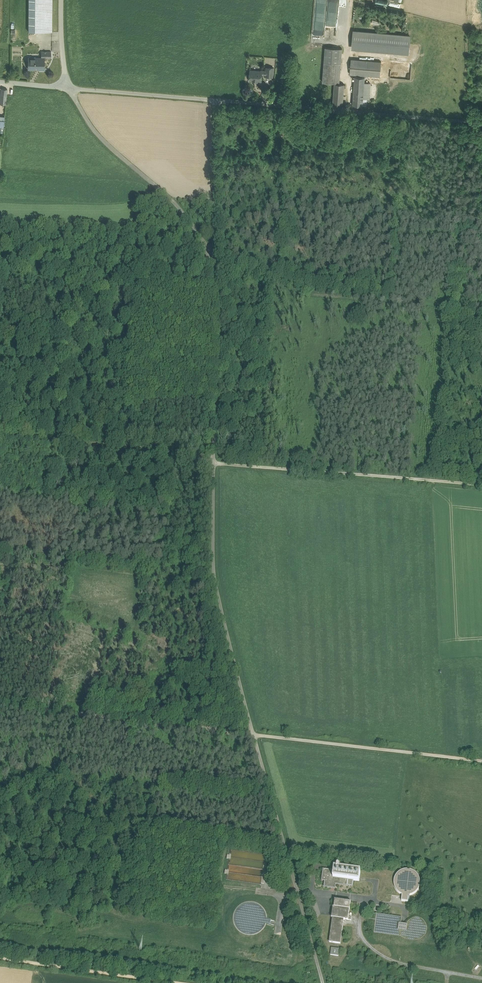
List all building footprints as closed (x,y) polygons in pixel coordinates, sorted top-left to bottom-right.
[(29,32),(52,32),(52,0),(29,0),(29,32)] [(410,36),(354,31),(352,49),(409,54),(410,36)] [(342,49),(325,47),(324,62),(336,63),(341,64),(342,49)] [(42,58),(28,58),(28,69),(44,69),(44,58),(42,58)] [(381,62),(351,59),(350,74),(380,77),(381,62)] [(336,63),(324,62),(322,82),(334,83),(336,63)] [(261,71),(251,70),(251,71),(249,72),(249,75),(250,76),(250,80),(261,81),(262,74),(266,75),(266,71),(262,70),(261,71)] [(365,77),(355,77),(354,89),(364,90),(364,83),(365,77)] [(344,84),(334,83),(333,103),(343,104),(344,84)] [(364,90),(354,89),(353,97),(363,98),(364,90)] [(363,98),(353,97),(353,105),(363,106),(367,106),(367,99),(363,99),(363,98)] [(361,871),(339,869),(340,867),(339,866),(338,866),(337,867),(337,868),(334,868),(334,871),(333,878),(348,880),(354,881),(359,881),(361,871)] [(334,871),(323,869),(322,881),(325,881),(325,887),(332,888),(333,884),(347,886),(348,880),(333,878),(334,871)] [(415,893),(418,890),(420,887),(420,883),(420,879),(418,876),(416,873),(413,871),(409,870),(406,870),(402,870),(399,872),(397,874),(395,877),(394,881),(394,885),(395,889),(397,892),(400,894),(402,895),(401,901),(408,901),(409,896),(412,895),(415,893)] [(351,903),(335,900),(334,908),(333,907),(333,908),(332,918),(331,918),(333,918),(329,943),(334,943),(334,944),(335,944),(336,943),(341,944),(344,920),(348,920),(349,916),(349,910),(350,910),(351,903)] [(256,905),(251,904),(246,905),(241,907),(237,911),(235,916),(234,921),(235,926),(238,930),(241,934),(246,936),(251,937),(256,936),(261,934),(264,930),(267,925),(270,926),(271,921),(267,920),(266,915),(264,911),(260,907),(256,905)] [(374,934),(416,940),(418,940),(420,939),(421,938),(423,937),(424,936),(425,934),(426,932),(426,930),(426,928),(426,926),(425,924),(424,922),(422,921),(421,919),(419,918),(417,918),(415,918),(412,918),(410,919),(408,920),(407,922),(406,923),(405,925),(407,925),(407,931),(398,930),(399,924),(401,924),(402,917),(377,914),(374,934)] [(339,949),(331,948),(330,955),(338,956),(339,949)]
